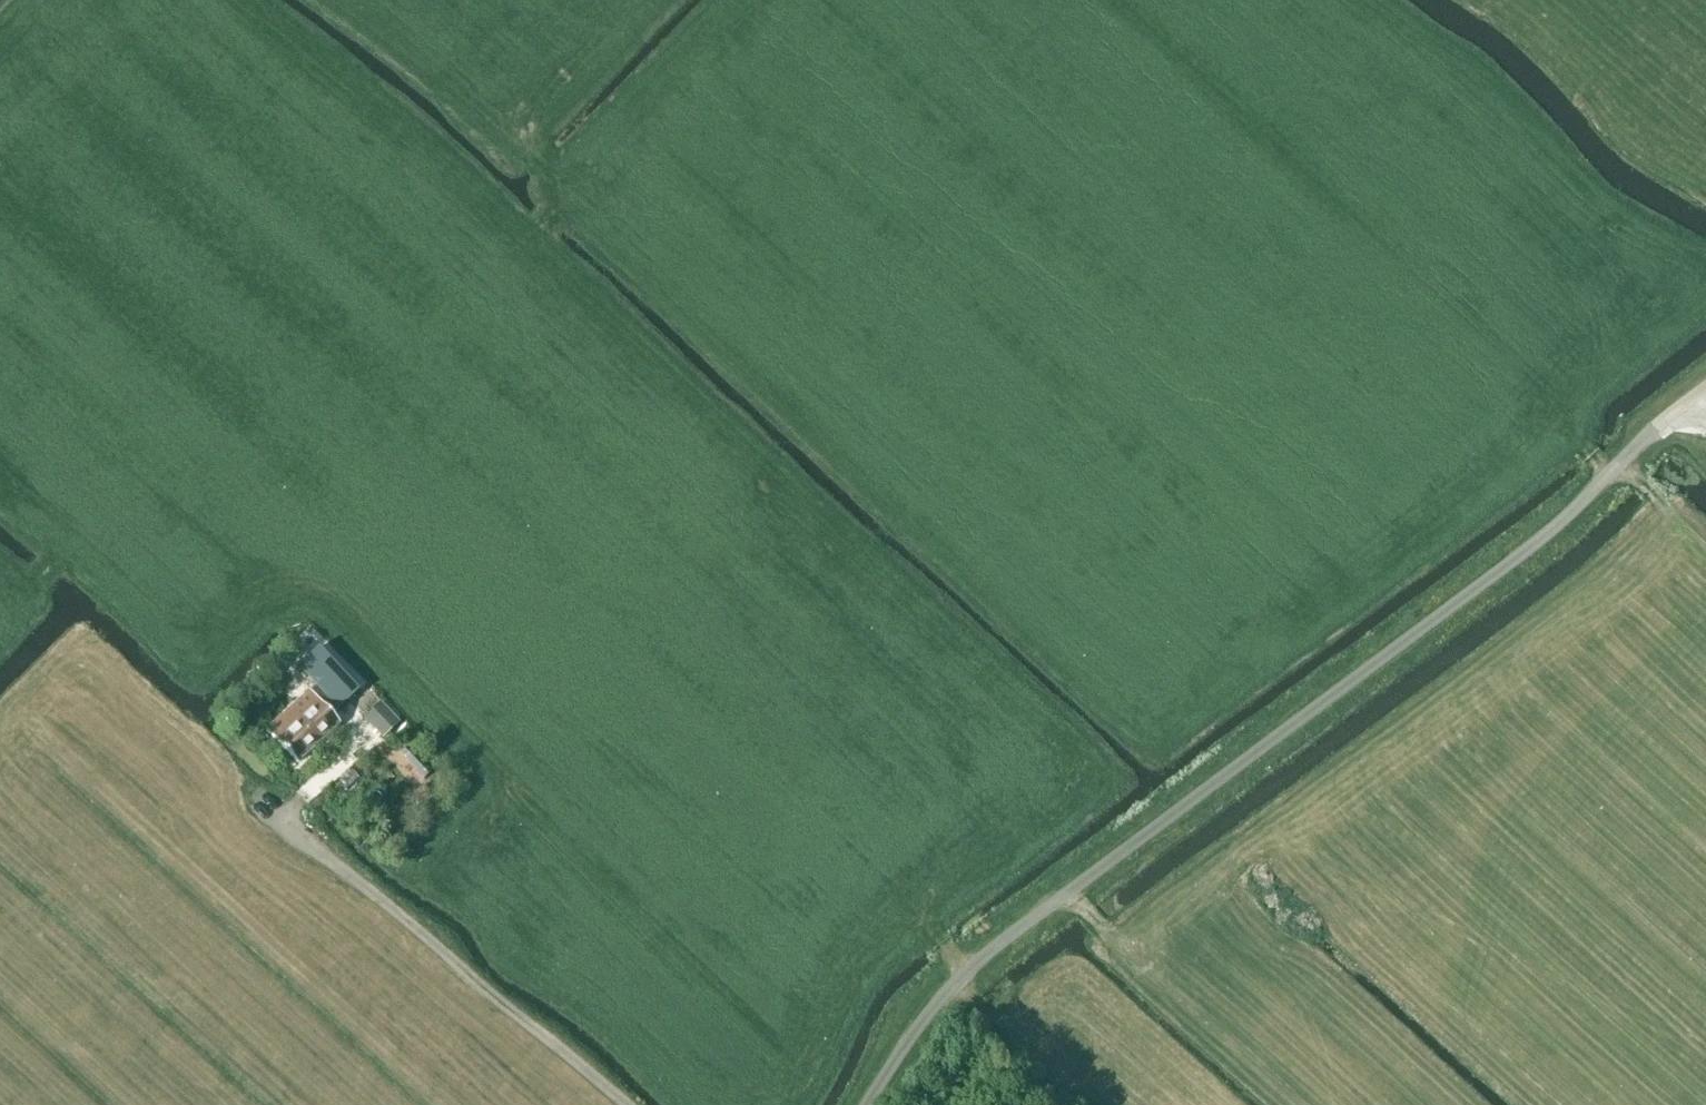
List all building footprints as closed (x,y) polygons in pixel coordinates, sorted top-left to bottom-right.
[(322,644),(312,634),(303,644),(313,653),(322,644)] [(307,662),(297,652),(289,661),(298,670),(307,662)] [(319,691),(327,682),(311,666),(303,674),(319,691)] [(376,696),(353,673),(336,690),(358,713),(376,696)] [(277,742),(297,763),(339,723),(310,692),(266,731),(277,743),(277,742)] [(399,722),(380,702),(363,718),(382,738),(399,722)] [(432,812),(424,802),(413,811),(421,821),(432,812)]
